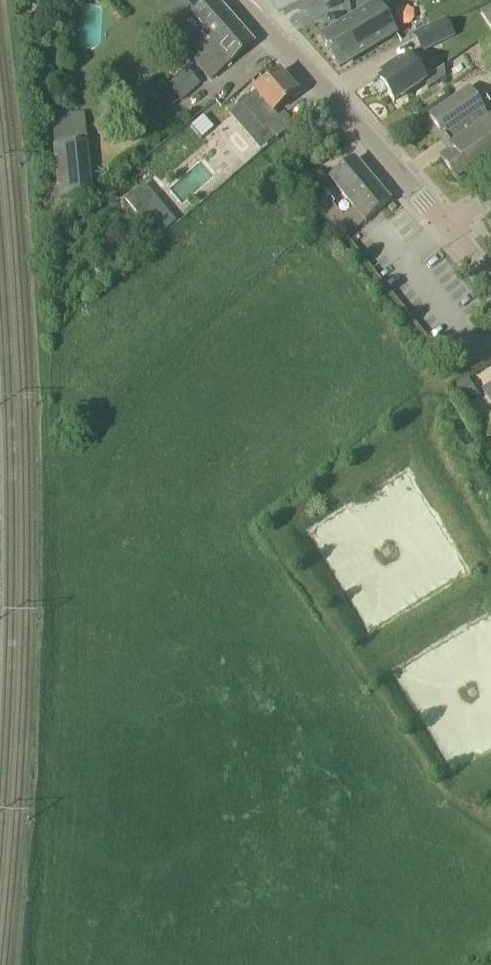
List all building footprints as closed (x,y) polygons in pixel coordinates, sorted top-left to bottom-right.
[(204,7),(197,0),(174,0),(162,11),(178,30),(198,54),(193,59),(211,80),(253,43),(216,0),(212,0),(204,7)] [(339,68),(407,27),(411,34),(427,24),(421,13),(418,15),(409,0),(403,0),(384,12),(379,4),(321,39),(339,68)] [(481,13),(490,28),(490,6),(481,13)] [(415,36),(423,50),(451,36),(444,22),(415,36)] [(416,69),(423,65),(414,53),(408,57),(383,74),(385,78),(380,81),(381,82),(374,87),(381,97),(388,93),(395,102),(423,82),(428,89),(445,77),(444,68),(424,82),(416,69)] [(52,68),(39,70),(41,85),(54,83),(52,68)] [(180,101),(200,85),(187,70),(168,86),(180,101)] [(284,114),(279,118),(275,113),(298,93),(280,73),(242,106),(265,131),(269,128),(278,140),(294,126),(284,114)] [(490,120),(469,90),(430,117),(453,149),(441,157),(457,179),(468,171),(474,180),(490,168),(490,119),(490,120)] [(89,145),(54,148),(60,198),(93,189),(89,145)] [(334,203),(322,188),(310,197),(339,231),(340,230),(347,239),(365,223),(366,224),(367,223),(367,222),(390,203),(391,203),(392,202),(356,160),(340,173),(331,181),(353,210),(344,217),(333,205),(334,203)] [(146,181),(126,197),(158,236),(177,220),(146,181)] [(69,271),(61,260),(59,262),(48,270),(56,281),(69,271)]
